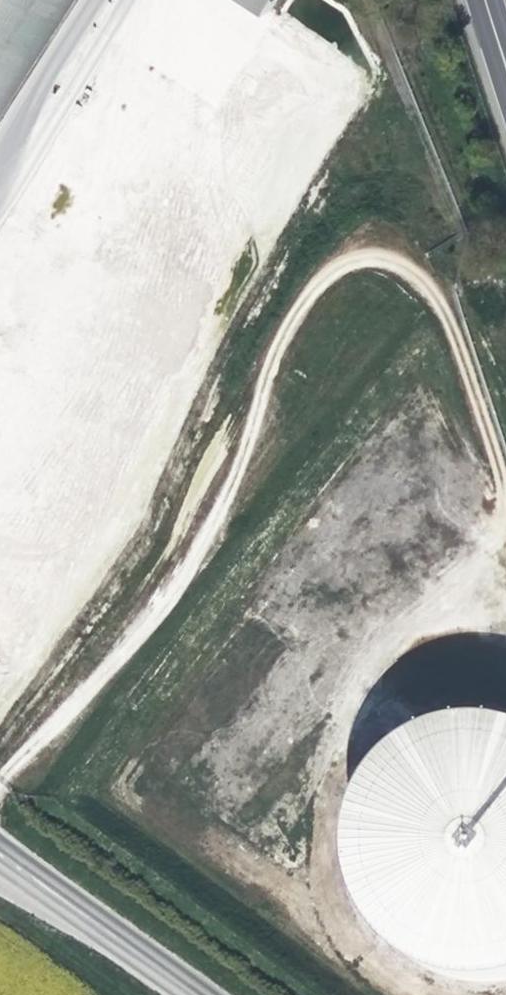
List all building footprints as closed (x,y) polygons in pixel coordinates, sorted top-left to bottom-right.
[(75,0),(0,0),(0,117),(75,0)] [(269,14),(277,0),(247,0),(269,14)] [(498,697),(454,706),(415,729),(386,764),(370,806),(369,850),(382,892),(408,928),(444,953),(486,966),(505,965),(505,698),(498,697)]
